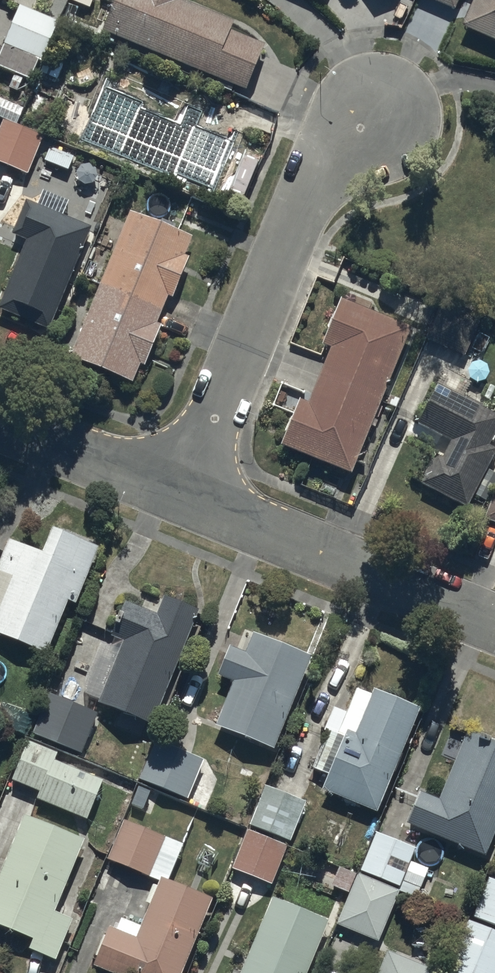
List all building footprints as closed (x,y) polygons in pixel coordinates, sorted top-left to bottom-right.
[(104,27),(246,86),(264,43),(230,29),(235,18),(191,0),(115,0),(104,27)] [(462,23),(494,38),(494,0),(473,0),(462,23)] [(19,2),(0,46),(0,64),(32,77),(57,18),(19,2)] [(73,138),(123,160),(126,154),(131,155),(129,160),(179,180),(203,122),(153,102),(146,116),(142,114),(147,105),(97,85),(73,138)] [(3,116),(0,124),(0,160),(28,171),(43,131),(3,116)] [(48,135),(39,156),(68,168),(77,147),(48,135)] [(0,299),(0,306),(50,327),(93,224),(26,198),(13,231),(27,238),(0,299)] [(129,209),(72,354),(132,378),(192,235),(129,209)] [(299,398),(283,444),(349,471),(413,325),(341,295),(322,343),(331,344),(310,401),(299,398)] [(482,317),(442,297),(423,335),(463,355),(482,317)] [(417,421),(452,439),(443,456),(433,452),(417,482),(465,507),(494,450),(494,445),(489,442),(494,432),(494,409),(439,380),(417,421)] [(483,516),(494,520),(494,486),(483,516)] [(0,549),(0,628),(48,648),(69,597),(76,601),(100,543),(52,523),(42,548),(6,533),(0,549)] [(122,639),(97,701),(152,723),(198,609),(166,597),(159,615),(125,602),(112,634),(122,639)] [(229,646),(219,674),(235,680),(215,720),(274,742),(307,654),(253,634),(246,653),(229,646)] [(354,687),(335,732),(341,734),(320,785),(375,808),(418,706),(373,687),(370,693),(354,687)] [(96,711),(46,691),(30,731),(80,751),(96,711)] [(421,790),(407,822),(486,854),(494,830),(494,740),(467,729),(440,797),(421,790)] [(202,757),(156,735),(137,775),(184,796),(202,757)] [(85,817),(95,792),(101,777),(53,758),(56,751),(27,739),(12,777),(39,788),(35,797),(85,817)] [(246,826),(288,842),(304,800),(263,783),(246,826)] [(0,876),(0,921),(34,934),(29,944),(54,958),(70,917),(53,910),(81,839),(24,816),(0,876)] [(185,846),(127,822),(110,864),(167,888),(185,846)] [(288,842),(246,826),(230,865),(272,882),(288,842)] [(416,845),(373,827),(357,867),(399,884),(398,887),(416,895),(427,867),(410,860),(416,845)] [(377,939),(398,889),(358,871),(336,921),(377,939)] [(472,914),(494,922),(494,879),(487,876),(472,914)] [(108,934),(92,968),(103,972),(182,972),(212,900),(160,880),(137,944),(108,934)] [(238,972),(306,972),(329,917),(271,894),(238,972)] [(467,918),(447,968),(460,972),(494,972),(494,929),(467,918)] [(437,966),(387,948),(376,972),(434,972),(437,966)]
